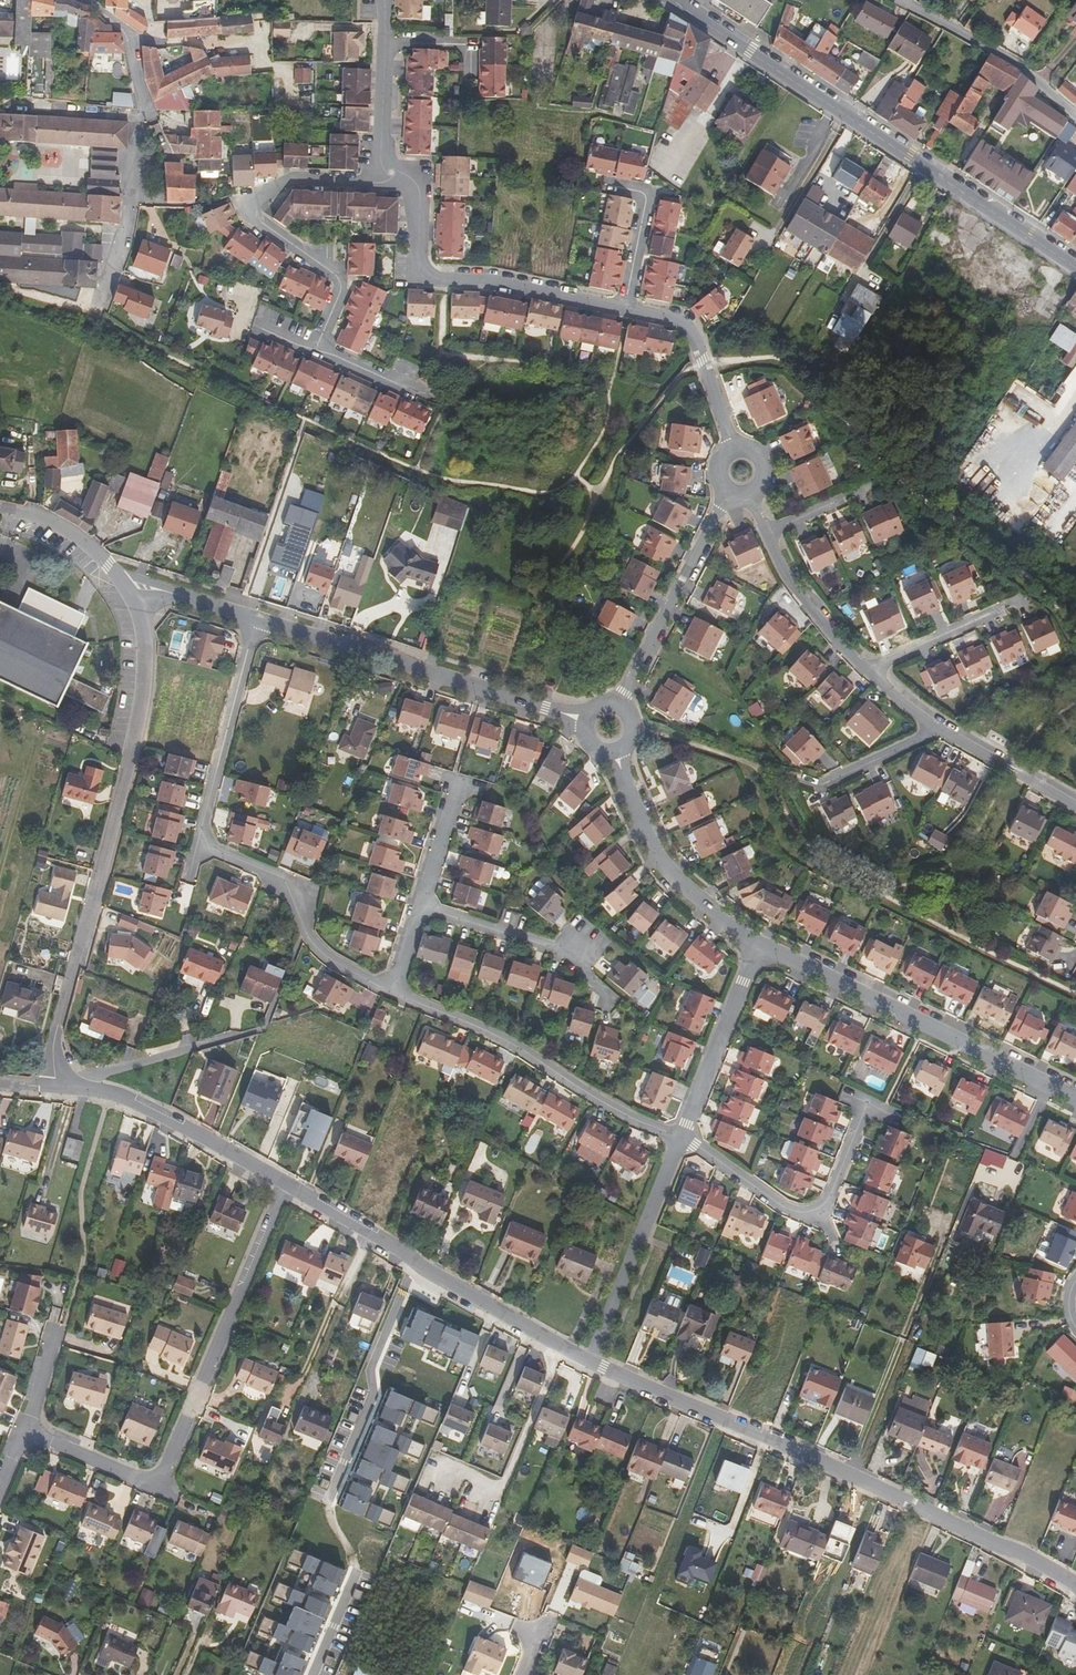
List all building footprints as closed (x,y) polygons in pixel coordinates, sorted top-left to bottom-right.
[(54,17),(54,0),(17,0),(17,15),(16,37),(16,45),(21,45),(27,45),(28,34),(30,16),(54,17)] [(89,8),(80,4),(76,2),(69,0),(54,0),(54,17),(65,17),(65,25),(79,26),(77,39),(78,51),(90,53),(94,34),(96,20),(88,19),(89,8)] [(105,9),(140,34),(146,28),(145,20),(127,9),(127,0),(106,0),(105,9)] [(209,0),(190,1),(191,10),(181,10),(182,19),(214,16),(216,0),(209,0)] [(399,7),(399,13),(399,18),(421,19),(422,0),(396,0),(399,0),(399,7)] [(510,0),(487,0),(486,13),(486,25),(486,26),(495,26),(500,27),(509,27),(510,0)] [(577,14),(589,17),(594,0),(581,0),(577,14)] [(744,19),(756,27),(775,0),(715,0),(726,7),(744,19)] [(865,3),(855,21),(886,37),(896,19),(865,3)] [(1067,15),(1075,22),(1075,4),(1067,15)] [(815,50),(805,44),(786,31),(794,8),(787,5),(773,47),(785,55),(804,67),(815,50)] [(740,25),(744,19),(726,7),(722,14),(725,16),(740,25)] [(1012,14),(1006,22),(1011,26),(1008,31),(1029,46),(1033,40),(1045,21),(1026,7),(1018,18),(1012,14)] [(16,37),(17,15),(7,14),(7,11),(0,9),(0,36),(16,37)] [(589,17),(577,14),(565,53),(574,55),(575,49),(581,50),(582,48),(593,51),(595,45),(603,47),(605,42),(608,43),(614,23),(617,12),(611,10),(610,12),(604,10),(600,20),(589,17)] [(486,25),(486,13),(480,13),(478,15),(478,17),(478,22),(480,24),(486,25)] [(653,71),(672,76),(676,63),(687,24),(678,18),(671,13),(663,37),(653,71)] [(247,32),(252,32),(251,18),(214,21),(214,16),(182,19),(166,20),(166,39),(182,37),(247,32)] [(105,26),(96,18),(96,20),(94,34),(90,53),(90,57),(93,57),(94,53),(124,53),(121,34),(113,34),(112,26),(105,26)] [(978,25),(970,19),(963,28),(972,33),(978,25)] [(291,22),(271,21),(272,35),(291,35),(291,22)] [(525,23),(518,28),(521,36),(529,36),(529,27),(525,23)] [(620,47),(642,53),(647,54),(641,75),(646,76),(645,82),(649,83),(653,71),(663,37),(614,23),(608,43),(602,67),(610,69),(616,45),(620,47)] [(930,39),(902,23),(888,48),(915,64),(930,39)] [(695,29),(687,24),(676,63),(698,75),(709,40),(709,39),(695,29)] [(42,35),(53,35),(53,27),(42,26),(42,35)] [(817,26),(805,44),(815,50),(826,32),(817,26)] [(829,28),(826,32),(834,38),(836,35),(837,33),(829,28)] [(835,39),(834,38),(826,32),(815,50),(804,67),(846,95),(858,79),(824,56),(835,39)] [(362,33),(333,33),(333,62),(357,63),(357,47),(362,47),(362,33)] [(27,57),(46,58),(53,58),(53,47),(53,35),(42,35),(28,34),(27,45),(27,55),(27,57)] [(483,37),(483,49),(483,57),(480,57),(480,66),(504,66),(506,66),(507,37),(483,37)] [(610,69),(605,86),(608,87),(615,63),(620,47),(616,45),(610,69)] [(187,86),(195,82),(214,74),(208,58),(207,58),(202,51),(182,46),(182,51),(190,51),(193,63),(162,77),(155,49),(141,46),(142,53),(141,60),(145,80),(150,94),(156,110),(193,111),(197,111),(192,102),(194,101),(187,86)] [(407,60),(406,69),(433,70),(437,70),(437,50),(413,49),(413,57),(412,60),(407,60)] [(71,52),(61,51),(61,60),(71,61),(71,52)] [(857,63),(873,72),(881,60),(864,51),(857,63)] [(229,77),(219,58),(217,54),(207,58),(208,58),(214,74),(216,78),(229,77)] [(984,88),(1003,100),(1008,93),(1020,72),(990,55),(977,76),(987,83),(984,88)] [(250,56),(219,58),(229,77),(251,75),(250,68),(250,56)] [(631,91),(638,67),(625,64),(624,66),(615,63),(608,87),(605,86),(598,109),(607,112),(609,107),(613,108),(614,105),(619,106),(620,103),(626,105),(624,113),(634,116),(640,93),(636,92),(631,91)] [(669,89),(693,104),(703,111),(719,89),(698,75),(676,63),(672,76),(669,89)] [(483,80),(482,97),(504,97),(504,66),(480,66),(480,74),(480,80),(483,80)] [(344,68),(343,80),(370,82),(371,69),(344,68)] [(406,69),(406,78),(409,78),(409,85),(409,96),(432,98),(433,70),(406,69)] [(311,70),(296,70),(296,85),(311,85),(311,70)] [(1068,119),(1034,96),(1038,89),(1020,72),(1008,93),(1003,100),(1006,102),(990,127),(1004,135),(1009,127),(1012,129),(1016,123),(1026,128),(1030,122),(1055,139),(1057,137),(1062,130),(1067,123),(1068,119)] [(987,83),(977,76),(963,99),(949,122),(971,135),(980,122),(968,115),(984,88),(987,83)] [(343,80),(342,92),(370,93),(370,82),(343,80)] [(923,88),(912,81),(907,90),(887,122),(908,136),(914,140),(925,123),(908,112),(923,88)] [(1072,89),(1064,81),(1057,90),(1065,97),(1072,89)] [(198,85),(195,82),(187,86),(194,101),(204,100),(202,84),(198,85)] [(894,83),(875,114),(887,122),(907,90),(894,83)] [(687,113),(693,104),(669,89),(661,118),(671,125),(677,128),(687,113)] [(132,106),(133,93),(113,92),(113,105),(132,106)] [(342,92),(342,104),(369,105),(370,93),(342,92)] [(941,117),(949,122),(963,99),(951,92),(937,115),(941,117)] [(574,97),(572,106),(591,108),(593,98),(574,97)] [(733,97),(715,124),(719,126),(717,128),(725,133),(728,127),(743,137),(758,114),(749,108),(751,105),(746,102),(744,104),(733,97)] [(405,118),(404,127),(430,128),(431,101),(409,100),(408,112),(408,119),(405,118)] [(473,113),(473,100),(459,100),(459,113),(473,113)] [(341,107),(341,119),(368,121),(369,108),(341,107)] [(220,127),(220,112),(219,112),(197,111),(193,111),(193,129),(192,130),(191,139),(170,137),(171,132),(162,131),(173,153),(195,156),(198,129),(199,129),(220,129),(220,127)] [(127,138),(122,137),(123,123),(117,123),(0,115),(0,140),(93,146),(91,179),(119,181),(119,176),(115,176),(117,147),(126,148),(127,138)] [(934,128),(936,130),(941,134),(949,122),(941,117),(934,128)] [(341,119),(340,131),(359,132),(368,133),(368,121),(341,119)] [(1067,181),(1075,168),(1075,150),(1066,144),(1075,130),(1067,123),(1062,130),(1057,137),(1062,140),(1044,166),(1067,181)] [(404,127),(404,136),(407,136),(407,143),(406,155),(429,156),(430,128),(404,127)] [(220,172),(220,132),(220,129),(199,129),(199,172),(220,172)] [(941,134),(936,130),(925,148),(931,151),(941,134)] [(331,134),(331,147),(358,148),(358,135),(331,134)] [(962,172),(1011,204),(1033,172),(995,148),(982,140),(962,172)] [(285,154),(283,168),(287,168),(295,168),(296,145),(285,144),(285,154)] [(308,146),(296,145),(295,168),(301,168),(306,168),(307,157),(308,146)] [(605,171),(604,175),(608,175),(612,176),(617,152),(592,146),(587,167),(597,169),(605,171)] [(331,147),(330,158),(357,159),(358,148),(331,147)] [(762,149),(744,179),(773,196),(791,167),(762,149)] [(255,177),(276,177),(276,151),(232,152),(233,185),(255,185),(255,177)] [(622,152),(616,177),(624,179),(625,175),(632,177),(643,179),(647,158),(622,152)] [(878,172),(883,175),(893,160),(885,155),(872,176),(860,195),(858,199),(866,204),(868,201),(879,208),(889,192),(872,181),(874,178),(878,172)] [(443,157),(442,163),(442,168),(437,167),(437,175),(468,177),(469,158),(458,157),(456,157),(443,157)] [(330,158),(330,169),(356,170),(357,159),(330,158)] [(833,179),(860,195),(872,176),(845,159),(833,179)] [(183,164),(163,162),(164,175),(182,176),(183,164)] [(880,181),(883,175),(878,172),(874,178),(880,181)] [(182,176),(164,175),(165,182),(166,203),(189,203),(194,203),(195,177),(182,176)] [(441,184),(441,188),(440,195),(444,195),(459,196),(467,196),(468,177),(437,175),(437,184),(441,184)] [(1075,194),(1075,193),(1075,175),(1067,189),(1075,194)] [(118,197),(119,181),(91,179),(88,179),(86,195),(118,197)] [(824,191),(812,183),(803,199),(800,204),(784,230),(824,254),(825,252),(843,223),(839,221),(815,206),(824,191)] [(86,195),(37,192),(37,185),(14,184),(14,190),(0,189),(0,216),(104,222),(119,222),(120,197),(118,197),(86,195)] [(301,212),(301,191),(293,190),(289,197),(283,205),(292,211),(301,212)] [(300,218),(312,219),(313,192),(307,191),(301,191),(301,212),(300,218)] [(312,219),(323,219),(325,192),(318,192),(313,192),(312,219)] [(323,219),(334,220),(336,193),(329,192),(325,192),(323,219)] [(339,220),(350,221),(352,193),(346,193),(341,193),(339,220)] [(350,221),(362,221),(364,194),(357,194),(352,193),(350,221)] [(362,221),(374,222),(374,221),(375,210),(375,198),(376,195),(369,194),(364,194),(362,221)] [(629,227),(631,219),(628,218),(629,211),(632,200),(610,195),(604,222),(629,227)] [(397,211),(398,199),(384,199),(375,198),(375,210),(397,211)] [(659,213),(655,227),(674,232),(680,205),(661,201),(659,213)] [(231,219),(230,217),(229,214),(233,211),(230,202),(202,214),(210,234),(217,231),(230,225),(233,224),(231,219)] [(437,221),(437,229),(463,230),(464,203),(459,203),(443,202),(442,202),(441,214),(441,221),(437,221)] [(292,218),(300,218),(301,212),(292,211),(283,205),(274,220),(285,228),(286,228),(292,218)] [(843,223),(848,227),(859,209),(853,206),(853,208),(850,211),(843,223)] [(1069,243),(1075,233),(1075,207),(1069,217),(1063,213),(1050,230),(1054,233),(1069,243)] [(846,209),(839,221),(843,223),(850,211),(847,209),(846,209)] [(397,222),(397,211),(375,210),(374,221),(397,222)] [(921,225),(902,214),(888,236),(908,247),(921,225)] [(397,222),(374,221),(374,222),(373,233),(384,234),(396,234),(397,222)] [(875,234),(877,235),(884,225),(879,222),(876,228),(875,234)] [(865,236),(848,227),(843,223),(825,252),(847,266),(865,236)] [(230,225),(217,231),(229,240),(236,230),(230,225)] [(624,238),(630,239),(631,231),(602,225),(599,244),(622,249),(623,242),(624,238)] [(655,227),(652,242),(650,256),(669,260),(674,232),(655,227)] [(224,247),(246,263),(252,255),(261,242),(255,238),(253,240),(247,236),(236,229),(236,230),(229,240),(224,247)] [(440,238),(440,245),(439,257),(461,258),(463,230),(437,229),(436,238),(440,238)] [(737,266),(754,239),(736,229),(719,255),(737,266)] [(32,290),(76,302),(79,290),(94,289),(96,264),(100,264),(101,245),(85,244),(85,233),(62,232),(62,237),(0,233),(0,282),(18,283),(18,286),(21,289),(32,290)] [(874,242),(865,236),(847,266),(856,271),(874,242)] [(263,240),(277,250),(279,246),(265,237),(263,240)] [(277,250),(263,240),(261,242),(252,255),(276,271),(286,256),(282,253),(277,250)] [(143,242),(134,266),(160,276),(169,251),(143,242)] [(372,276),(373,244),(361,244),(352,243),(351,260),(348,260),(348,267),(348,275),(356,275),(365,275),(372,276)] [(598,249),(594,267),(623,273),(625,265),(619,264),(620,260),(621,254),(598,249)] [(183,258),(175,256),(171,267),(179,270),(183,258)] [(646,270),(644,278),(674,283),(678,264),(653,259),(652,267),(651,271),(646,270)] [(305,273),(298,270),(288,265),(285,272),(279,287),(304,298),(315,275),(306,271),(305,273)] [(613,291),(615,285),(615,280),(622,282),(623,273),(594,267),(590,286),(613,291)] [(303,302),(321,310),(330,288),(324,286),(320,284),(322,278),(320,277),(315,275),(304,298),(303,302)] [(644,278),(643,286),(648,287),(647,291),(646,298),(670,303),(674,283),(644,278)] [(359,294),(353,291),(351,297),(377,310),(386,292),(364,282),(361,290),(359,294)] [(149,318),(154,293),(117,285),(114,301),(125,303),(123,312),(149,318)] [(857,286),(849,301),(871,314),(879,300),(857,286)] [(702,311),(704,314),(708,319),(727,304),(715,288),(712,291),(692,308),(697,315),(702,311)] [(1064,307),(1075,315),(1075,288),(1064,307)] [(436,294),(424,293),(417,293),(417,290),(408,289),(407,316),(434,317),(436,294)] [(480,293),(471,292),(471,295),(463,295),(452,295),(452,318),(479,319),(479,304),(480,293)] [(499,299),(495,298),(489,296),(488,304),(484,322),(503,326),(509,294),(505,293),(500,293),(499,299)] [(527,304),(520,302),(516,302),(517,296),(509,294),(503,326),(522,330),(527,304)] [(350,312),(347,318),(350,320),(369,328),(377,310),(351,297),(347,305),(352,308),(350,312)] [(557,330),(562,305),(549,303),(548,302),(547,305),(530,301),(526,324),(557,330)] [(186,322),(194,324),(201,304),(192,302),(186,322)] [(220,337),(228,339),(234,319),(226,316),(227,313),(202,306),(196,326),(206,330),(212,332),(212,334),(211,337),(219,339),(220,337)] [(573,312),(574,308),(566,306),(560,338),(578,342),(583,315),(577,313),(573,312)] [(591,317),(583,315),(578,342),(597,345),(603,314),(596,312),(594,317),(591,317)] [(611,320),(612,316),(610,315),(603,314),(597,345),(616,349),(622,323),(615,321),(611,320)] [(854,344),(864,326),(842,314),(832,331),(854,344)] [(343,337),(340,335),(336,343),(359,354),(371,329),(369,328),(350,320),(345,330),(343,337)] [(636,326),(628,324),(623,351),(642,355),(643,350),(648,323),(640,322),(639,327),(636,326)] [(656,328),(657,325),(648,323),(643,350),(670,354),(675,333),(673,331),(664,329),(656,328)] [(1068,354),(1075,342),(1075,337),(1060,326),(1050,341),(1068,354)] [(262,344),(250,338),(245,355),(256,358),(262,344)] [(1071,369),(1075,362),(1075,342),(1068,354),(1062,362),(1071,369)] [(252,365),(270,374),(282,347),(275,344),(273,348),(268,346),(265,345),(262,344),(256,358),(252,365)] [(292,357),(291,357),(287,355),(289,350),(282,347),(270,374),(288,382),(298,360),(292,357)] [(292,382),(309,390),(322,362),(314,358),(312,364),(308,362),(305,361),(302,359),(292,382)] [(328,371),(331,366),(322,362),(309,390),(326,397),(337,375),(334,373),(332,372),(328,371)] [(346,379),(341,377),(330,400),(348,408),(361,379),(352,376),(349,381),(346,379)] [(373,391),(370,390),(366,388),(368,383),(361,379),(348,408),(365,416),(376,392),(373,391)] [(1043,384),(1037,392),(1050,400),(1053,396),(1047,392),(1049,388),(1043,384)] [(744,398),(753,418),(755,418),(759,426),(785,414),(773,385),(744,398)] [(387,398),(384,396),(378,393),(368,417),(386,425),(398,396),(390,392),(387,398)] [(420,433),(429,412),(414,406),(415,404),(410,402),(401,398),(392,420),(420,433)] [(430,410),(415,404),(414,406),(429,412),(430,410)] [(699,454),(701,441),(697,440),(698,436),(698,428),(672,424),(668,449),(670,449),(673,449),(672,455),(692,459),(693,453),(699,454)] [(789,451),(794,461),(817,450),(813,441),(815,440),(808,424),(779,437),(784,449),(787,448),(789,451)] [(1045,466),(1062,479),(1075,460),(1075,424),(1045,466)] [(55,441),(56,455),(57,469),(77,464),(76,431),(55,431),(45,432),(46,440),(55,441)] [(21,473),(25,453),(0,449),(0,469),(21,473)] [(146,479),(159,484),(169,458),(155,453),(146,479)] [(45,456),(45,469),(57,469),(56,455),(45,456)] [(790,469),(799,489),(800,488),(804,498),(831,485),(818,457),(790,469)] [(221,470),(231,474),(235,462),(225,459),(221,470)] [(82,463),(77,464),(57,469),(45,469),(44,488),(60,488),(60,478),(83,474),(82,463)] [(686,481),(689,481),(691,468),(660,463),(657,480),(660,481),(659,490),(662,491),(684,494),(686,485),(686,481)] [(169,490),(175,474),(166,470),(160,486),(169,490)] [(223,500),(231,474),(221,470),(212,497),(223,500)] [(117,508),(133,514),(146,518),(159,484),(146,479),(130,473),(127,479),(121,495),(117,508)] [(114,474),(108,487),(107,490),(121,495),(127,479),(114,474)] [(95,520),(107,490),(108,487),(93,481),(83,501),(78,511),(65,504),(60,501),(53,512),(79,527),(86,533),(95,520)] [(298,571),(326,495),(306,489),(301,506),(291,504),(285,524),(291,526),(285,544),(278,542),(272,562),(298,571)] [(430,490),(427,499),(437,504),(431,522),(460,532),(469,508),(430,490)] [(67,500),(65,504),(78,511),(83,501),(76,497),(72,502),(67,500)] [(204,520),(214,523),(234,530),(233,534),(260,543),(268,517),(223,500),(212,497),(204,520)] [(681,522),(685,524),(691,513),(664,498),(652,520),(676,533),(679,526),(681,522)] [(173,503),(163,528),(190,538),(199,513),(173,503)] [(882,506),(862,515),(875,543),(904,530),(892,504),(883,508),(882,506)] [(859,548),(867,544),(857,521),(849,525),(845,526),(843,524),(832,529),(845,558),(860,551),(859,548)] [(234,530),(214,523),(202,555),(223,562),(233,534),(234,530)] [(1034,530),(1027,525),(1019,536),(1026,541),(1034,530)] [(667,553),(670,554),(676,543),(647,527),(640,542),(642,544),(637,552),(661,564),(665,557),(667,553)] [(749,530),(737,535),(739,539),(735,541),(728,544),(729,546),(723,548),(731,564),(736,562),(737,565),(739,569),(762,558),(749,530)] [(814,541),(812,537),(800,543),(813,571),(836,561),(825,537),(818,540),(814,541)] [(400,542),(383,560),(391,568),(387,572),(400,585),(406,578),(432,586),(438,565),(424,560),(412,549),(410,551),(400,542)] [(357,608),(373,559),(362,555),(353,579),(340,575),(330,607),(343,611),(345,605),(357,608)] [(240,589),(244,590),(255,559),(250,557),(240,589)] [(633,558),(618,587),(645,601),(655,582),(653,581),(658,572),(633,558)] [(1052,559),(1047,562),(1051,569),(1056,565),(1052,559)] [(316,591),(325,594),(334,570),(311,561),(303,584),(317,590),(316,591)] [(224,565),(218,582),(229,586),(235,569),(224,565)] [(954,606),(966,601),(964,596),(969,595),(975,591),(970,580),(976,577),(971,565),(965,568),(964,567),(941,577),(954,606)] [(217,570),(214,569),(211,571),(210,575),(212,578),(215,579),(218,578),(219,575),(219,572),(217,570)] [(925,611),(927,615),(940,609),(927,581),(903,591),(914,615),(921,612),(925,611)] [(711,595),(708,593),(702,604),(731,620),(738,604),(736,603),(740,594),(717,582),(713,591),(711,595)] [(0,602),(0,680),(57,707),(63,694),(102,713),(109,697),(71,678),(87,644),(75,638),(84,615),(29,589),(18,611),(0,602)] [(904,626),(892,600),(863,613),(876,641),(895,633),(894,631),(904,626)] [(619,636),(623,629),(625,625),(629,627),(635,616),(607,601),(595,624),(619,636)] [(798,626),(788,617),(785,621),(782,618),(776,612),(758,632),(777,649),(798,626)] [(687,638),(682,648),(708,661),(722,633),(695,619),(685,638),(687,638)] [(1036,624),(1034,620),(1022,626),(1035,654),(1057,644),(1047,619),(1040,622),(1036,624)] [(187,664),(209,669),(211,660),(214,652),(215,652),(220,654),(224,639),(195,631),(187,664)] [(1017,659),(1027,655),(1016,631),(1007,636),(1003,637),(1001,634),(990,640),(1004,669),(1018,662),(1017,659)] [(431,641),(425,639),(421,650),(427,652),(431,641)] [(984,674),(994,670),(984,646),(975,650),(970,652),(968,649),(957,655),(961,662),(956,665),(962,677),(966,675),(970,684),(985,677),(984,674)] [(815,659),(811,656),(806,651),(788,670),(806,687),(828,664),(818,656),(815,659)] [(937,696),(961,685),(950,661),(942,664),(938,666),(936,662),(925,668),(926,670),(920,673),(925,683),(930,680),(932,684),(937,696)] [(307,707),(316,675),(294,669),(293,673),(266,665),(261,684),(288,691),(285,701),(307,707)] [(853,689),(844,680),(841,683),(838,679),(831,673),(814,691),(822,698),(819,701),(831,712),(853,689)] [(674,675),(670,681),(679,686),(683,680),(674,675)] [(669,680),(664,689),(662,688),(651,706),(677,723),(694,696),(690,694),(695,687),(683,680),(679,686),(670,681),(669,680)] [(432,706),(421,702),(420,706),(414,704),(404,701),(398,722),(425,731),(432,706)] [(851,718),(846,724),(869,745),(889,724),(881,717),(882,715),(867,701),(863,705),(857,712),(852,707),(846,714),(851,718)] [(858,701),(852,707),(857,712),(863,705),(858,701)] [(469,717),(459,714),(457,717),(452,716),(441,711),(435,734),(461,742),(469,717)] [(485,722),(475,719),(467,743),(494,751),(500,730),(489,726),(484,725),(485,722)] [(358,720),(350,736),(345,734),(339,748),(363,758),(376,727),(358,720)] [(812,756),(815,759),(825,750),(803,728),(786,745),(786,746),(781,750),(793,762),(798,758),(801,761),(804,764),(809,760),(812,756)] [(99,736),(108,738),(110,731),(100,729),(99,736)] [(523,733),(512,730),(504,756),(513,758),(528,762),(535,764),(541,744),(536,743),(536,742),(527,739),(521,737),(523,733)] [(556,758),(560,752),(552,747),(535,776),(553,786),(565,764),(559,760),(556,758)] [(194,770),(195,761),(169,754),(163,775),(186,780),(188,773),(189,769),(194,770)] [(934,760),(930,757),(923,754),(911,777),(933,789),(947,762),(936,756),(934,760)] [(427,774),(429,765),(415,761),(398,755),(392,775),(417,782),(419,775),(420,771),(427,774)] [(526,772),(528,762),(513,758),(510,767),(526,772)] [(663,790),(667,800),(691,789),(679,765),(659,774),(663,783),(666,789),(663,790)] [(62,795),(93,804),(102,772),(88,767),(84,778),(68,773),(62,795)] [(978,779),(967,773),(965,776),(961,773),(952,769),(941,790),(949,794),(948,797),(964,805),(978,779)] [(588,791),(583,786),(580,783),(584,778),(579,773),(558,798),(573,810),(588,791)] [(237,780),(235,788),(242,790),(241,794),(239,801),(263,807),(268,788),(237,780)] [(387,780),(382,798),(388,800),(393,781),(387,780)] [(184,808),(185,799),(181,798),(182,794),(184,787),(162,782),(157,801),(184,808)] [(883,782),(869,788),(870,790),(869,791),(865,792),(855,797),(869,823),(897,809),(883,782)] [(419,812),(421,804),(415,802),(416,798),(417,792),(393,785),(388,803),(419,812)] [(682,817),(676,820),(679,829),(709,815),(700,797),(678,807),(681,813),(682,817)] [(833,803),(832,800),(820,805),(833,832),(850,824),(849,821),(856,817),(846,797),(838,801),(833,803)] [(478,813),(474,812),(472,819),(499,827),(504,809),(482,802),(480,809),(478,813)] [(1033,813),(1035,809),(1024,803),(1009,830),(1031,842),(1044,819),(1037,815),(1033,813)] [(161,811),(159,810),(151,838),(174,843),(176,832),(178,827),(181,828),(184,816),(177,814),(169,812),(170,807),(162,805),(161,811)] [(596,808),(569,831),(575,837),(581,831),(594,845),(612,831),(604,823),(601,818),(603,816),(596,808)] [(231,812),(229,820),(232,822),(231,827),(227,840),(249,846),(254,827),(265,830),(267,822),(256,819),(231,812)] [(409,844),(412,835),(406,834),(407,830),(409,824),(384,816),(378,835),(409,844)] [(700,859),(701,859),(724,848),(711,823),(691,832),(696,841),(698,846),(695,848),(700,859)] [(313,826),(310,834),(319,837),(319,839),(326,841),(328,835),(326,831),(313,826)] [(470,826),(467,835),(475,837),(473,841),(471,848),(496,855),(501,836),(470,826)] [(284,852),(294,856),(296,852),(301,855),(311,859),(312,858),(315,848),(322,851),(326,841),(319,839),(319,837),(310,834),(294,827),(294,829),(284,852)] [(1073,832),(1071,836),(1065,833),(1055,828),(1046,845),(1056,850),(1055,854),(1073,863),(1075,857),(1075,834),(1073,832)] [(620,851),(613,843),(593,860),(611,880),(628,865),(621,858),(617,854),(620,851)] [(375,845),(369,864),(400,874),(403,865),(395,863),(396,859),(398,852),(395,851),(396,847),(385,844),(383,848),(378,847),(375,845)] [(168,862),(172,863),(175,852),(149,845),(142,872),(164,878),(167,867),(168,862)] [(747,847),(740,851),(742,854),(745,860),(750,857),(751,854),(747,847)] [(315,848),(312,858),(318,860),(322,851),(315,848)] [(724,877),(729,886),(753,875),(745,860),(742,854),(740,851),(739,850),(720,859),(724,869),(727,875),(724,877)] [(461,855),(459,864),(466,866),(465,870),(463,877),(465,877),(480,882),(487,884),(490,874),(493,865),(461,855)] [(493,865),(490,874),(498,877),(500,876),(503,868),(493,865)] [(32,911),(62,920),(75,872),(55,866),(49,885),(57,888),(55,893),(38,888),(32,911)] [(392,900),(394,892),(390,890),(391,886),(393,879),(372,873),(365,892),(392,900)] [(634,882),(629,876),(605,897),(618,912),(636,895),(631,890),(629,887),(634,882)] [(480,882),(465,877),(463,883),(479,887),(480,882)] [(245,887),(237,884),(236,887),(231,886),(218,880),(209,901),(235,912),(243,915),(252,890),(245,887)] [(637,885),(634,882),(629,887),(631,890),(637,885)] [(761,890),(756,882),(737,892),(744,904),(764,915),(771,918),(770,921),(778,925),(791,899),(783,895),(781,899),(774,896),(761,890)] [(453,883),(451,890),(455,892),(453,896),(452,902),(474,909),(479,891),(453,883)] [(167,902),(170,891),(145,884),(138,911),(160,917),(163,906),(164,901),(167,902)] [(551,926),(561,915),(558,913),(561,908),(558,905),(562,900),(545,886),(527,906),(551,926)] [(366,904),(368,897),(368,896),(356,892),(355,892),(354,893),(352,894),(351,900),(358,902),(366,904)] [(1067,912),(1070,904),(1062,900),(1047,893),(1037,915),(1035,920),(1054,929),(1056,925),(1058,926),(1063,929),(1068,918),(1065,916),(1067,912)] [(271,909),(276,898),(267,894),(262,904),(271,909)] [(382,931),(385,922),(378,920),(379,916),(382,909),(379,908),(382,901),(368,897),(366,904),(358,902),(351,921),(382,931)] [(811,934),(818,937),(830,913),(806,901),(804,904),(798,901),(790,916),(797,920),(795,922),(806,928),(812,931),(811,934)] [(659,912),(653,906),(651,909),(647,906),(641,902),(627,920),(642,933),(659,912)] [(133,918),(117,911),(113,921),(129,928),(131,923),(133,918)] [(149,924),(133,918),(131,923),(147,930),(149,924)] [(687,935),(678,928),(676,932),(671,928),(663,921),(649,939),(671,956),(687,935)] [(845,953),(853,957),(865,930),(858,927),(855,931),(838,923),(829,941),(839,946),(846,949),(845,953)] [(358,926),(357,931),(375,937),(377,931),(358,926)] [(1057,945),(1061,937),(1042,927),(1038,935),(1035,933),(1026,950),(1051,963),(1057,952),(1054,950),(1057,945)] [(373,945),(377,946),(379,938),(375,937),(357,931),(353,930),(347,948),(369,955),(372,949),(373,945)] [(111,934),(108,956),(123,959),(136,968),(137,967),(143,959),(149,950),(149,949),(132,937),(130,937),(123,936),(121,935),(111,934)] [(450,939),(439,936),(438,939),(433,937),(423,934),(417,953),(416,955),(441,964),(450,939)] [(709,944),(699,936),(684,955),(709,974),(722,957),(708,945),(709,944)] [(466,944),(458,941),(450,968),(469,974),(475,951),(469,949),(465,947),(466,944)] [(882,971),(890,975),(903,948),(895,945),(893,950),(875,941),(866,959),(876,964),(883,968),(882,971)] [(723,955),(709,944),(708,945),(722,957),(723,955)] [(189,949),(180,971),(204,981),(205,979),(214,984),(215,980),(221,964),(222,961),(189,949)] [(149,950),(143,959),(137,967),(142,971),(154,954),(149,950)] [(504,956),(496,954),(496,958),(491,956),(484,954),(477,975),(496,982),(504,956)] [(920,987),(927,990),(938,967),(914,955),(913,958),(908,955),(899,971),(905,974),(904,976),(914,981),(921,985),(920,987)] [(527,967),(522,965),(512,962),(506,984),(532,993),(540,967),(529,963),(527,967)] [(625,967),(622,965),(619,968),(615,966),(606,977),(630,996),(646,976),(630,962),(625,967)] [(240,987),(262,996),(263,992),(274,996),(285,969),(269,963),(266,972),(249,965),(240,987)] [(226,966),(221,964),(215,980),(220,981),(226,966)] [(948,970),(938,990),(955,998),(953,1000),(966,1006),(977,984),(948,970)] [(556,980),(557,977),(547,974),(540,999),(566,1006),(573,985),(562,981),(556,980)] [(342,1000),(347,1003),(353,991),(327,976),(314,998),(333,1009),(336,1004),(340,1006),(342,1000)] [(18,1016),(35,1022),(43,993),(8,983),(2,1005),(20,1010),(18,1016)] [(765,986),(763,989),(778,996),(780,993),(765,986)] [(793,1000),(780,993),(778,996),(763,989),(754,1008),(782,1022),(793,1000)] [(971,1012),(978,1015),(980,1013),(987,1017),(997,1022),(1004,1026),(1018,1000),(1011,996),(1008,1001),(1007,1001),(982,989),(971,1012)] [(937,992),(953,1000),(955,998),(938,990),(937,992)] [(712,1008),(715,1000),(691,991),(677,1025),(699,1034),(707,1014),(710,1007),(712,1008)] [(262,996),(272,1000),(274,996),(263,992),(262,996)] [(831,1012),(823,1008),(821,1011),(814,1007),(803,1002),(795,1020),(812,1029),(810,1034),(818,1038),(831,1012)] [(89,1027),(104,1033),(120,1039),(128,1020),(97,1007),(89,1025),(89,1027)] [(595,1010),(587,1007),(586,1011),(582,1010),(574,1008),(567,1031),(587,1036),(595,1010)] [(1008,1033),(1016,1036),(1018,1034),(1026,1038),(1036,1043),(1038,1037),(1043,1039),(1047,1030),(1043,1028),(1044,1025),(1027,1016),(1029,1011),(1021,1007),(1008,1033)] [(273,1017),(278,1019),(282,1010),(276,1008),(273,1017)] [(385,1013),(376,1009),(370,1026),(379,1030),(385,1013)] [(865,1031),(857,1028),(856,1030),(849,1027),(839,1022),(829,1043),(853,1055),(865,1031)] [(89,1027),(89,1025),(83,1023),(80,1029),(82,1033),(101,1041),(104,1033),(89,1027)] [(1053,1054),(1054,1051),(1061,1055),(1072,1059),(1075,1051),(1075,1040),(1063,1033),(1065,1028),(1057,1025),(1045,1050),(1053,1054)] [(615,1040),(616,1036),(611,1034),(612,1030),(599,1026),(590,1055),(614,1063),(621,1042),(615,1040)] [(418,1053),(454,1069),(456,1062),(458,1057),(462,1047),(452,1043),(453,1041),(428,1030),(418,1053)] [(692,1052),(695,1043),(668,1032),(662,1048),(667,1050),(663,1061),(681,1068),(686,1058),(689,1050),(692,1052)] [(872,1039),(871,1042),(886,1050),(888,1047),(872,1039)] [(900,1053),(888,1047),(886,1050),(871,1042),(861,1061),(890,1075),(900,1053)] [(376,1047),(367,1043),(360,1059),(368,1063),(376,1047)] [(465,1048),(463,1047),(462,1047),(458,1057),(456,1062),(457,1063),(465,1048)] [(503,1062),(477,1048),(475,1047),(473,1051),(465,1048),(457,1063),(466,1066),(465,1068),(493,1082),(503,1062)] [(746,1058),(741,1055),(738,1063),(743,1065),(752,1068),(767,1074),(774,1057),(750,1047),(747,1054),(746,1058)] [(211,1061),(198,1092),(224,1104),(236,1071),(211,1061)] [(951,1071),(943,1067),(941,1071),(933,1067),(924,1061),(915,1080),(932,1088),(930,1093),(938,1097),(951,1071)] [(749,1074),(752,1068),(743,1065),(741,1071),(749,1074)] [(735,1069),(732,1077),(738,1079),(736,1082),(733,1090),(755,1098),(763,1080),(749,1074),(741,1071),(735,1069)] [(640,1102),(661,1110),(668,1094),(670,1095),(675,1082),(652,1072),(640,1102)] [(502,1096),(535,1115),(536,1113),(545,1095),(538,1091),(539,1088),(514,1074),(502,1096)] [(987,1090),(980,1086),(978,1089),(971,1085),(960,1080),(952,1098),(970,1106),(967,1111),(975,1115),(987,1090)] [(246,1110),(265,1118),(267,1114),(278,1119),(288,1096),(264,1086),(262,1090),(256,1087),(246,1110)] [(576,1110),(547,1093),(545,1095),(536,1113),(566,1129),(576,1110)] [(663,1111),(670,1095),(668,1094),(661,1110),(663,1111)] [(836,1123),(839,1115),(834,1113),(836,1110),(839,1103),(816,1094),(808,1112),(823,1118),(831,1121),(836,1123)] [(726,1107),(721,1105),(718,1112),(723,1115),(731,1118),(746,1123),(752,1106),(730,1097),(727,1104),(726,1107)] [(1018,1137),(1029,1115),(1017,1109),(1016,1112),(999,1104),(999,1105),(994,1102),(986,1121),(991,1123),(990,1124),(1018,1137)] [(1000,1102),(999,1104),(1016,1112),(1017,1109),(1000,1102)] [(301,1106),(299,1111),(308,1115),(310,1110),(301,1106)] [(300,1145),(317,1152),(331,1119),(310,1110),(308,1115),(299,1111),(289,1135),(302,1141),(300,1145)] [(729,1125),(731,1118),(723,1115),(720,1121),(729,1125)] [(594,1125),(595,1123),(587,1118),(576,1140),(579,1141),(575,1149),(597,1161),(601,1154),(612,1136),(602,1130),(594,1125)] [(825,1136),(831,1138),(834,1130),(829,1128),(820,1124),(804,1118),(797,1136),(821,1146),(824,1139),(825,1136)] [(829,1128),(831,1121),(823,1118),(820,1124),(829,1128)] [(729,1125),(720,1121),(715,1119),(712,1127),(717,1129),(715,1133),(712,1139),(737,1149),(745,1131),(729,1125)] [(1074,1131),(1067,1127),(1065,1130),(1057,1126),(1047,1121),(1039,1140),(1057,1148),(1054,1153),(1062,1157),(1074,1131)] [(351,1160),(350,1165),(362,1170),(376,1135),(346,1124),(334,1154),(345,1158),(351,1160)] [(888,1127),(884,1138),(882,1144),(879,1143),(875,1151),(900,1160),(910,1135),(901,1131),(888,1127)] [(26,1134),(9,1129),(3,1152),(36,1162),(44,1135),(27,1131),(26,1134)] [(612,1136),(601,1154),(605,1156),(615,1137),(612,1136)] [(76,1140),(67,1137),(63,1153),(71,1156),(76,1140)] [(638,1175),(648,1157),(633,1148),(634,1145),(622,1138),(610,1159),(638,1175)] [(83,1142),(76,1140),(71,1156),(71,1157),(78,1160),(83,1142)] [(139,1174),(146,1151),(138,1149),(130,1146),(131,1143),(120,1140),(111,1172),(121,1175),(123,1169),(139,1174)] [(817,1173),(820,1165),(815,1163),(816,1159),(819,1152),(795,1142),(787,1160),(803,1167),(812,1171),(817,1173)] [(649,1154),(634,1145),(633,1148),(648,1157),(649,1154)] [(997,1167),(1002,1155),(985,1148),(979,1163),(987,1166),(988,1163),(997,1167)] [(154,1156),(146,1183),(160,1187),(154,1207),(169,1211),(169,1209),(174,1192),(181,1169),(165,1163),(166,1160),(154,1156)] [(867,1185),(875,1188),(887,1193),(897,1167),(873,1158),(870,1165),(873,1166),(869,1174),(865,1184),(867,1185)] [(451,1163),(444,1181),(457,1186),(464,1168),(451,1163)] [(809,1177),(812,1171),(803,1167),(800,1173),(809,1177)] [(809,1177),(800,1173),(786,1168),(779,1186),(801,1195),(805,1188),(806,1185),(811,1186),(814,1179),(809,1177)] [(204,1176),(181,1169),(174,1192),(169,1209),(192,1215),(196,1203),(204,1176)] [(457,1186),(444,1181),(427,1173),(413,1206),(421,1209),(420,1213),(420,1215),(441,1224),(457,1186)] [(701,1193),(705,1185),(707,1180),(699,1177),(697,1182),(694,1180),(687,1178),(678,1201),(695,1209),(701,1193)] [(476,1211),(481,1213),(480,1214),(479,1219),(492,1225),(505,1195),(469,1181),(460,1204),(476,1211)] [(718,1194),(720,1188),(712,1185),(710,1187),(707,1196),(701,1213),(720,1221),(728,1198),(722,1195),(718,1194)] [(701,1193),(707,1196),(710,1187),(705,1185),(701,1193)] [(872,1195),(875,1188),(867,1185),(864,1191),(872,1195)] [(857,1210),(865,1213),(880,1219),(888,1201),(872,1195),(864,1191),(862,1198),(860,1201),(855,1199),(852,1208),(857,1210)] [(1075,1222),(1075,1193),(1072,1192),(1062,1216),(1075,1222)] [(210,1220),(238,1232),(246,1213),(233,1207),(235,1203),(220,1196),(210,1220)] [(977,1228),(993,1235),(1002,1212),(971,1200),(960,1228),(975,1234),(977,1228)] [(41,1204),(32,1201),(25,1225),(52,1233),(59,1212),(40,1207),(41,1204)] [(890,1201),(884,1216),(890,1218),(896,1204),(890,1201)] [(1055,1211),(1062,1213),(1065,1203),(1058,1201),(1055,1211)] [(748,1211),(749,1209),(741,1206),(734,1203),(722,1234),(735,1239),(738,1232),(757,1240),(765,1219),(755,1214),(748,1211)] [(857,1210),(854,1215),(863,1219),(865,1213),(857,1210)] [(849,1213),(846,1221),(851,1223),(850,1227),(847,1234),(870,1243),(877,1224),(863,1219),(854,1215),(849,1213)] [(511,1221),(500,1248),(535,1262),(545,1235),(511,1221)] [(1075,1243),(1075,1231),(1059,1224),(1044,1259),(1065,1268),(1075,1243)] [(990,1241),(993,1235),(977,1228),(975,1234),(990,1241)] [(792,1235),(784,1233),(782,1237),(778,1236),(771,1233),(762,1257),(780,1264),(786,1249),(790,1241),(792,1235)] [(906,1235),(895,1261),(913,1269),(914,1265),(924,1269),(933,1247),(923,1244),(924,1242),(906,1235)] [(804,1246),(805,1241),(798,1238),(796,1243),(793,1251),(788,1265),(806,1273),(809,1274),(817,1255),(813,1254),(815,1250),(807,1247),(804,1246)] [(302,1283),(314,1287),(315,1285),(318,1277),(326,1258),(315,1253),(314,1254),(285,1241),(276,1263),(305,1276),(302,1283)] [(796,1243),(790,1241),(786,1249),(793,1251),(796,1243)] [(575,1274),(574,1278),(586,1282),(596,1256),(566,1244),(556,1266),(568,1271),(575,1274)] [(340,1252),(338,1257),(347,1261),(350,1256),(340,1252)] [(708,1255),(701,1252),(695,1268),(702,1271),(708,1255)] [(347,1261),(338,1257),(328,1253),(326,1258),(318,1277),(315,1285),(334,1293),(337,1286),(347,1261)] [(847,1291),(855,1271),(840,1265),(841,1262),(827,1257),(818,1279),(847,1291)] [(125,1263),(115,1260),(111,1274),(121,1277),(125,1263)] [(856,1269),(841,1262),(840,1265),(855,1271),(856,1269)] [(1049,1295),(1055,1274),(1031,1269),(1029,1279),(1026,1278),(1021,1301),(1043,1305),(1045,1298),(1046,1294),(1049,1295)] [(740,1277),(730,1273),(722,1291),(733,1295),(740,1277)] [(20,1274),(20,1275),(18,1284),(17,1283),(10,1312),(33,1317),(35,1309),(36,1309),(39,1297),(38,1297),(40,1289),(38,1288),(41,1277),(20,1274)] [(196,1283),(178,1276),(172,1289),(190,1297),(196,1283)] [(353,1312),(361,1316),(373,1321),(382,1301),(361,1292),(353,1312)] [(679,1310),(652,1299),(639,1330),(649,1334),(652,1325),(661,1329),(660,1331),(669,1335),(679,1310)] [(129,1311),(95,1301),(88,1322),(96,1324),(114,1329),(113,1332),(122,1335),(129,1311)] [(718,1316),(689,1304),(675,1337),(688,1342),(685,1350),(702,1356),(718,1316)] [(466,1366),(479,1335),(414,1308),(401,1338),(466,1366)] [(370,1330),(373,1321),(361,1316),(358,1325),(370,1330)] [(7,1321),(0,1350),(0,1354),(19,1359),(28,1326),(7,1321)] [(1013,1355),(1012,1322),(988,1323),(989,1357),(1013,1355)] [(164,1328),(155,1349),(162,1352),(161,1356),(183,1365),(194,1340),(164,1328)] [(739,1357),(747,1360),(754,1343),(729,1333),(721,1353),(717,1361),(735,1368),(739,1357)] [(1075,1381),(1075,1351),(1062,1337),(1047,1352),(1075,1381)] [(488,1345),(479,1366),(500,1374),(508,1354),(488,1345)] [(924,1352),(916,1348),(910,1361),(919,1365),(924,1352)] [(277,1373),(244,1359),(236,1378),(246,1382),(245,1385),(268,1394),(277,1373)] [(526,1363),(517,1384),(538,1392),(546,1372),(526,1363)] [(828,1411),(841,1381),(810,1368),(800,1393),(809,1397),(810,1395),(819,1398),(817,1403),(819,1407),(828,1411)] [(0,1371),(0,1412),(3,1413),(7,1404),(5,1404),(11,1387),(14,1376),(0,1371)] [(107,1383),(73,1372),(66,1394),(74,1397),(82,1399),(81,1402),(99,1408),(101,1403),(102,1398),(103,1394),(107,1383)] [(1066,1386),(1062,1395),(1072,1399),(1075,1390),(1066,1386)] [(835,1412),(863,1424),(873,1399),(845,1387),(835,1412)] [(349,1480),(338,1506),(390,1528),(396,1514),(371,1503),(379,1483),(405,1494),(411,1480),(389,1471),(397,1451),(419,1460),(425,1446),(400,1435),(408,1415),(434,1426),(440,1412),(387,1389),(376,1416),(396,1424),(392,1432),(373,1423),(352,1472),(372,1480),(369,1488),(349,1480)] [(889,1433),(917,1445),(924,1425),(931,1409),(903,1398),(889,1433)] [(451,1403),(442,1423),(465,1433),(474,1412),(451,1403)] [(152,1412),(132,1404),(120,1432),(149,1444),(163,1411),(155,1407),(152,1412)] [(258,1436),(278,1445),(286,1426),(276,1421),(281,1410),(271,1406),(258,1436)] [(294,1429),(322,1441),(331,1418),(303,1406),(294,1429)] [(551,1412),(542,1408),(533,1429),(547,1435),(559,1440),(569,1415),(560,1412),(559,1415),(551,1412)] [(597,1442),(603,1428),(577,1417),(567,1438),(578,1443),(577,1446),(591,1452),(592,1449),(594,1450),(595,1447),(597,1442)] [(489,1421),(481,1442),(504,1451),(512,1431),(489,1421)] [(631,1436),(604,1425),(603,1428),(597,1442),(595,1447),(622,1458),(631,1436)] [(917,1445),(931,1451),(931,1448),(936,1450),(945,1454),(952,1437),(924,1425),(917,1445)] [(974,1429),(973,1435),(986,1437),(987,1431),(974,1429)] [(965,1462),(970,1464),(981,1468),(990,1444),(962,1433),(952,1460),(964,1465),(965,1462)] [(555,1450),(559,1440),(547,1435),(543,1445),(555,1450)] [(229,1473),(240,1447),(224,1440),(223,1444),(207,1437),(197,1459),(229,1473)] [(626,1469),(654,1480),(658,1471),(666,1452),(637,1441),(626,1469)] [(692,1460),(667,1450),(666,1452),(658,1471),(684,1482),(692,1460)] [(742,1493),(752,1466),(743,1462),(742,1465),(725,1458),(715,1483),(742,1493)] [(1020,1470),(993,1458),(984,1480),(1011,1491),(1020,1470)] [(48,1495),(56,1475),(45,1470),(43,1474),(36,1491),(48,1495)] [(36,1491),(43,1474),(40,1473),(33,1489),(36,1491)] [(81,1485),(56,1475),(48,1495),(80,1509),(88,1490),(80,1486),(81,1485)] [(753,1508),(781,1519),(791,1494),(781,1490),(780,1493),(762,1486),(753,1508)] [(413,1493),(404,1514),(444,1531),(452,1512),(453,1510),(413,1493)] [(650,1502),(657,1505),(659,1498),(653,1496),(650,1502)] [(1059,1501),(1051,1521),(1069,1528),(1068,1530),(1075,1533),(1075,1507),(1059,1501)] [(115,1539),(122,1522),(114,1519),(115,1517),(102,1511),(102,1510),(90,1505),(81,1525),(115,1539)] [(144,1514),(134,1510),(124,1535),(148,1545),(144,1553),(154,1558),(164,1534),(154,1530),(157,1522),(143,1516),(144,1514)] [(444,1531),(443,1533),(482,1550),(491,1528),(452,1512),(444,1531)] [(778,1546),(808,1558),(818,1532),(789,1520),(778,1546)] [(828,1536),(820,1555),(841,1564),(848,1545),(855,1528),(835,1521),(828,1536)] [(200,1557),(209,1536),(201,1533),(202,1533),(177,1522),(168,1543),(200,1557)] [(46,1535),(25,1525),(21,1533),(19,1532),(15,1542),(11,1541),(7,1551),(10,1552),(6,1564),(12,1567),(14,1570),(19,1573),(23,1571),(29,1574),(46,1535)] [(875,1535),(865,1531),(853,1561),(873,1569),(883,1547),(872,1542),(875,1535)] [(828,1536),(818,1532),(808,1558),(818,1562),(820,1555),(828,1536)] [(703,1549),(688,1544),(678,1573),(693,1578),(694,1575),(711,1581),(718,1562),(701,1555),(703,1549)] [(587,1566),(592,1554),(572,1546),(566,1561),(586,1569),(587,1566)] [(345,1571),(293,1549),(287,1563),(312,1574),(304,1594),(278,1583),(272,1597),(294,1606),(286,1626),(264,1617),(258,1631),(284,1642),(275,1662),(250,1651),(244,1666),(266,1674),(301,1674),(307,1661),(288,1653),(291,1645),(310,1653),(331,1605),(311,1597),(314,1589),(334,1597),(345,1571)] [(621,1569),(635,1575),(639,1566),(632,1563),(635,1555),(625,1551),(622,1559),(624,1560),(621,1569)] [(154,1558),(144,1553),(142,1560),(152,1564),(154,1558)] [(514,1577),(541,1589),(551,1565),(524,1554),(514,1577)] [(603,1559),(592,1554),(587,1566),(598,1571),(603,1559)] [(950,1566),(920,1554),(910,1578),(940,1590),(950,1566)] [(961,1575),(970,1579),(977,1564),(967,1560),(961,1575)] [(850,1567),(871,1575),(873,1569),(853,1561),(850,1567)] [(756,1582),(762,1566),(757,1564),(751,1580),(756,1582)] [(582,1571),(579,1580),(599,1588),(602,1579),(582,1571)] [(497,1581),(475,1572),(472,1582),(493,1590),(497,1581)] [(970,1579),(961,1575),(951,1598),(987,1613),(997,1590),(970,1579)] [(71,1577),(62,1595),(71,1600),(80,1581),(71,1577)] [(187,1607),(207,1615),(219,1585),(199,1577),(187,1607)] [(613,1617),(621,1597),(599,1588),(579,1580),(570,1600),(613,1617)] [(237,1609),(250,1615),(259,1595),(247,1590),(229,1582),(216,1611),(233,1618),(236,1611),(237,1609)] [(467,1593),(489,1602),(493,1590),(472,1582),(467,1593)] [(262,1588),(250,1583),(247,1590),(259,1595),(262,1588)] [(994,1615),(1005,1619),(1016,1592),(1005,1588),(994,1615)] [(1048,1606),(1016,1592),(1005,1619),(1038,1632),(1048,1606)] [(0,1612),(0,1617),(3,1617),(6,1618),(10,1604),(0,1601),(0,1610),(1,1610),(0,1612)] [(35,1633),(52,1642),(59,1624),(43,1616),(35,1633)] [(1055,1617),(1044,1642),(1059,1649),(1057,1654),(1063,1657),(1066,1658),(1067,1655),(1075,1658),(1073,1661),(1075,1662),(1075,1635),(1075,1630),(1069,1627),(1071,1623),(1055,1617)] [(63,1626),(59,1624),(52,1642),(62,1656),(77,1645),(63,1626)] [(112,1660),(129,1668),(138,1646),(122,1639),(109,1634),(99,1657),(111,1662),(112,1660)] [(507,1647),(477,1634),(464,1667),(478,1673),(482,1665),(497,1671),(507,1647)] [(563,1648),(560,1656),(553,1671),(562,1674),(581,1674),(587,1661),(575,1656),(576,1654),(563,1648)] [(696,1656),(689,1674),(712,1674),(716,1664),(696,1656)] [(994,1662),(988,1674),(1020,1674),(1021,1673),(994,1662)] [(617,1668),(607,1664),(602,1674),(615,1674),(617,1668)]
